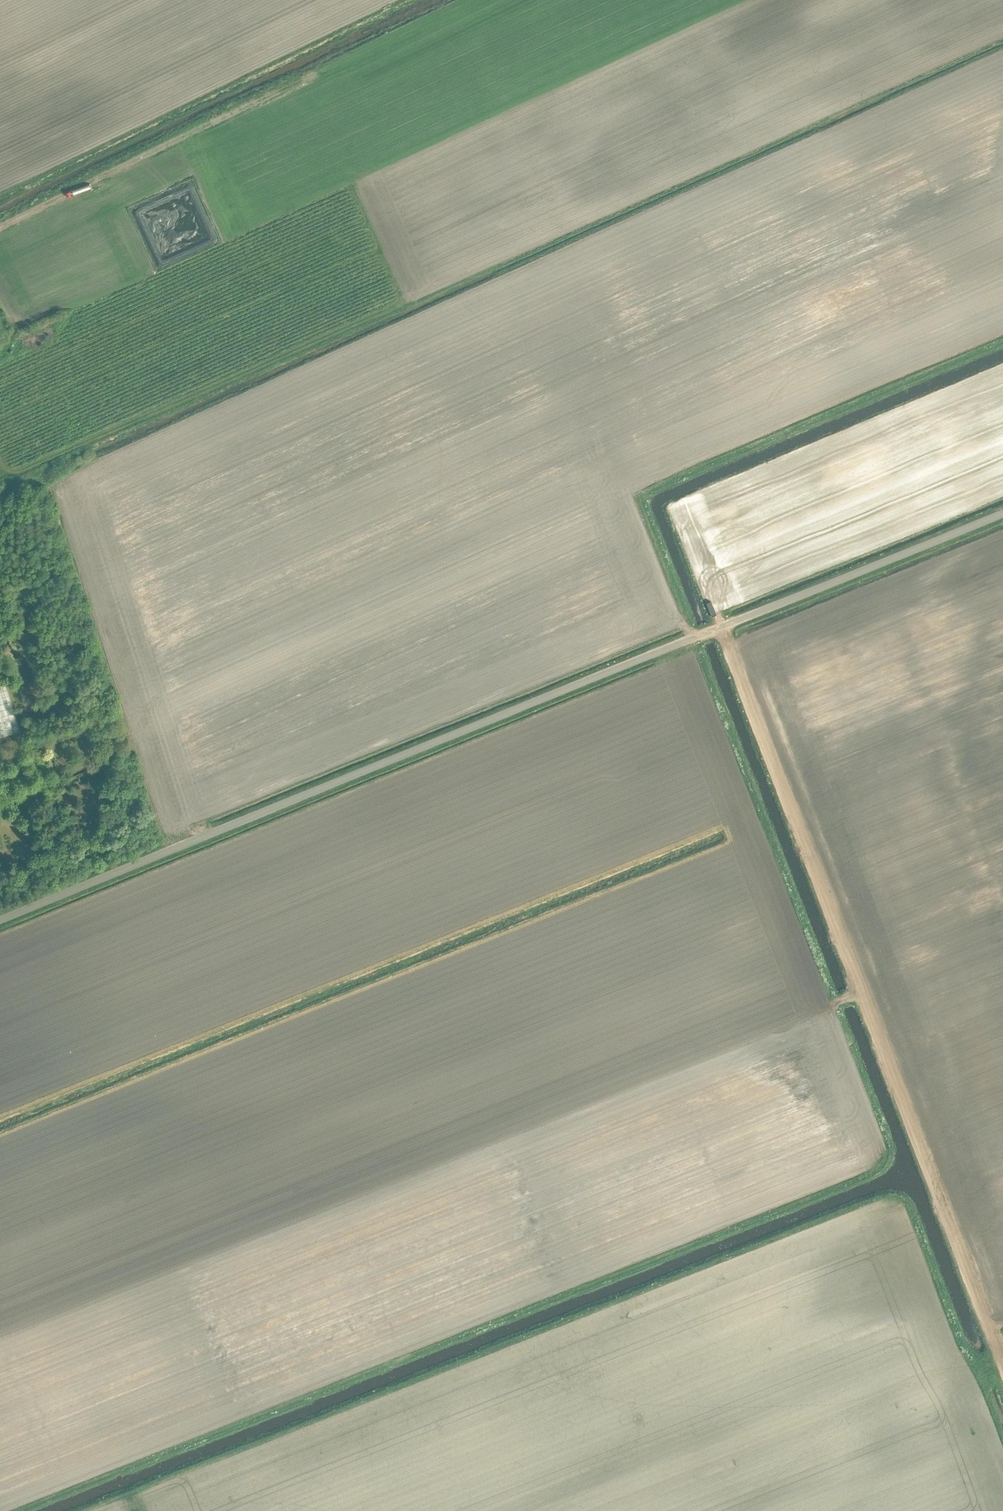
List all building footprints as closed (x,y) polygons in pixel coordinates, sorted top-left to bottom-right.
[(0,684),(0,736),(21,730),(6,683),(0,684)]
